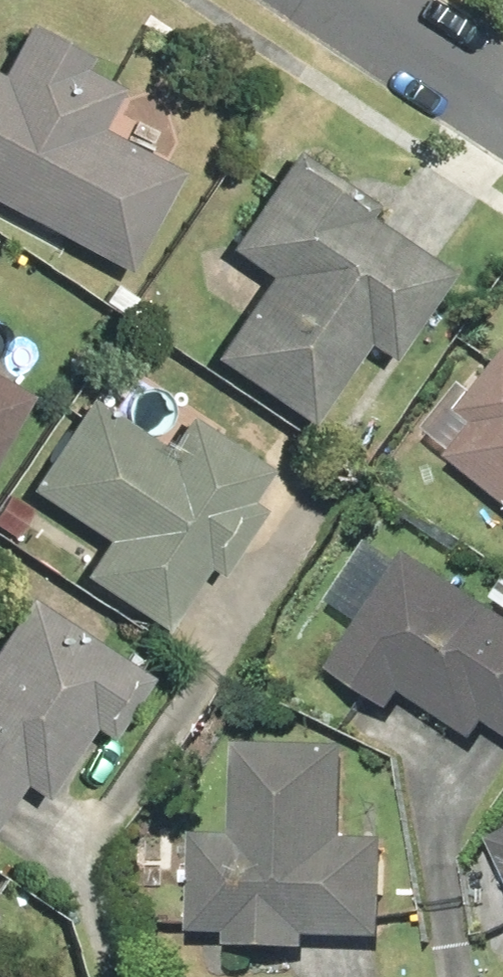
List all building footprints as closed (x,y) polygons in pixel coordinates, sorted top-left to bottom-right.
[(118,267),(169,168),(88,125),(112,79),(17,28),(0,61),(0,205),(118,267)] [(204,353),(300,420),(359,337),(381,352),(437,271),(281,163),(225,245),(263,270),(204,353)] [(442,452),(502,501),(502,354),(462,407),(471,416),(442,452)] [(22,383),(0,371),(0,422),(22,383)] [(81,402),(22,485),(98,534),(75,571),(156,623),(198,558),(212,567),(248,509),(234,501),(256,465),(180,416),(158,451),(81,402)] [(357,619),(325,672),(381,707),(392,689),(468,735),(479,718),(502,732),(502,617),(399,552),(395,559),(363,539),(325,599),(357,619)] [(84,714),(101,725),(136,673),(22,596),(0,628),(0,800),(13,780),(32,793),(84,714)] [(227,837),(190,836),(187,931),(223,933),(223,945),(300,948),(301,932),(372,933),(375,841),(338,841),(341,749),(230,745),(227,837)] [(491,836),(502,860),(502,830),(491,836)]
